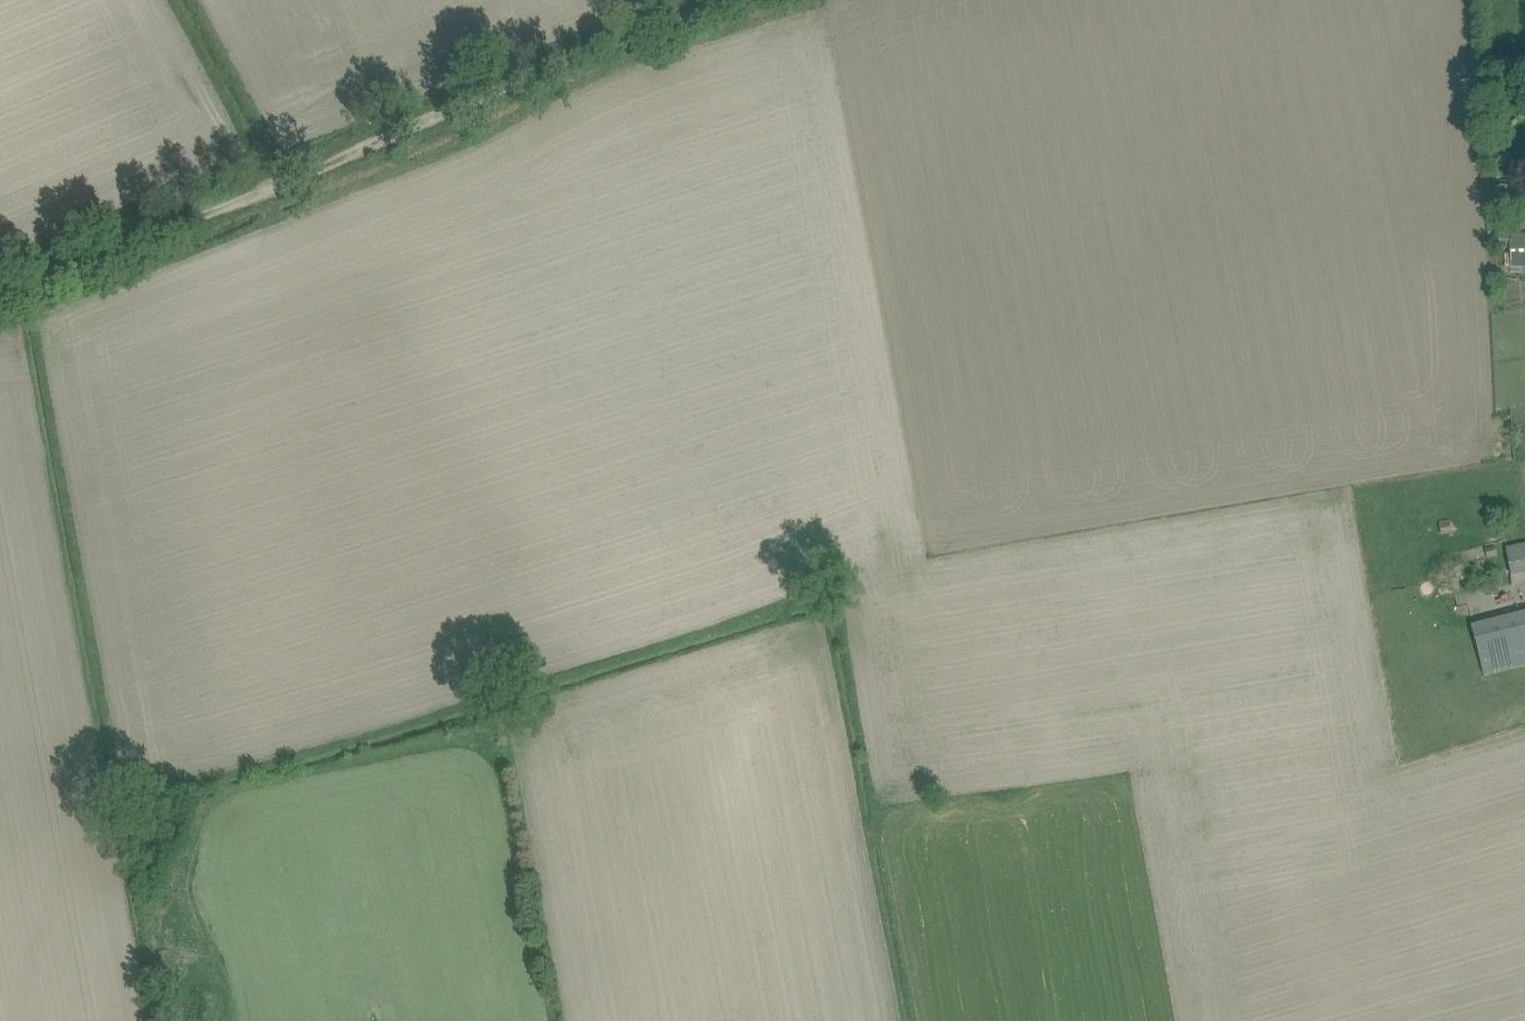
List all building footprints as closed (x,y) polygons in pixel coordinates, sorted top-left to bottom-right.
[(1512,235),(1511,267),(1524,267),(1524,235),(1512,235)] [(1450,523),(1441,524),(1442,532),(1451,531),(1450,523)] [(1507,546),(1514,577),(1524,575),(1524,543),(1507,546)] [(1495,546),(1486,548),(1487,556),(1497,554),(1495,546)] [(1524,665),(1524,613),(1474,626),(1487,675),(1524,665)]
